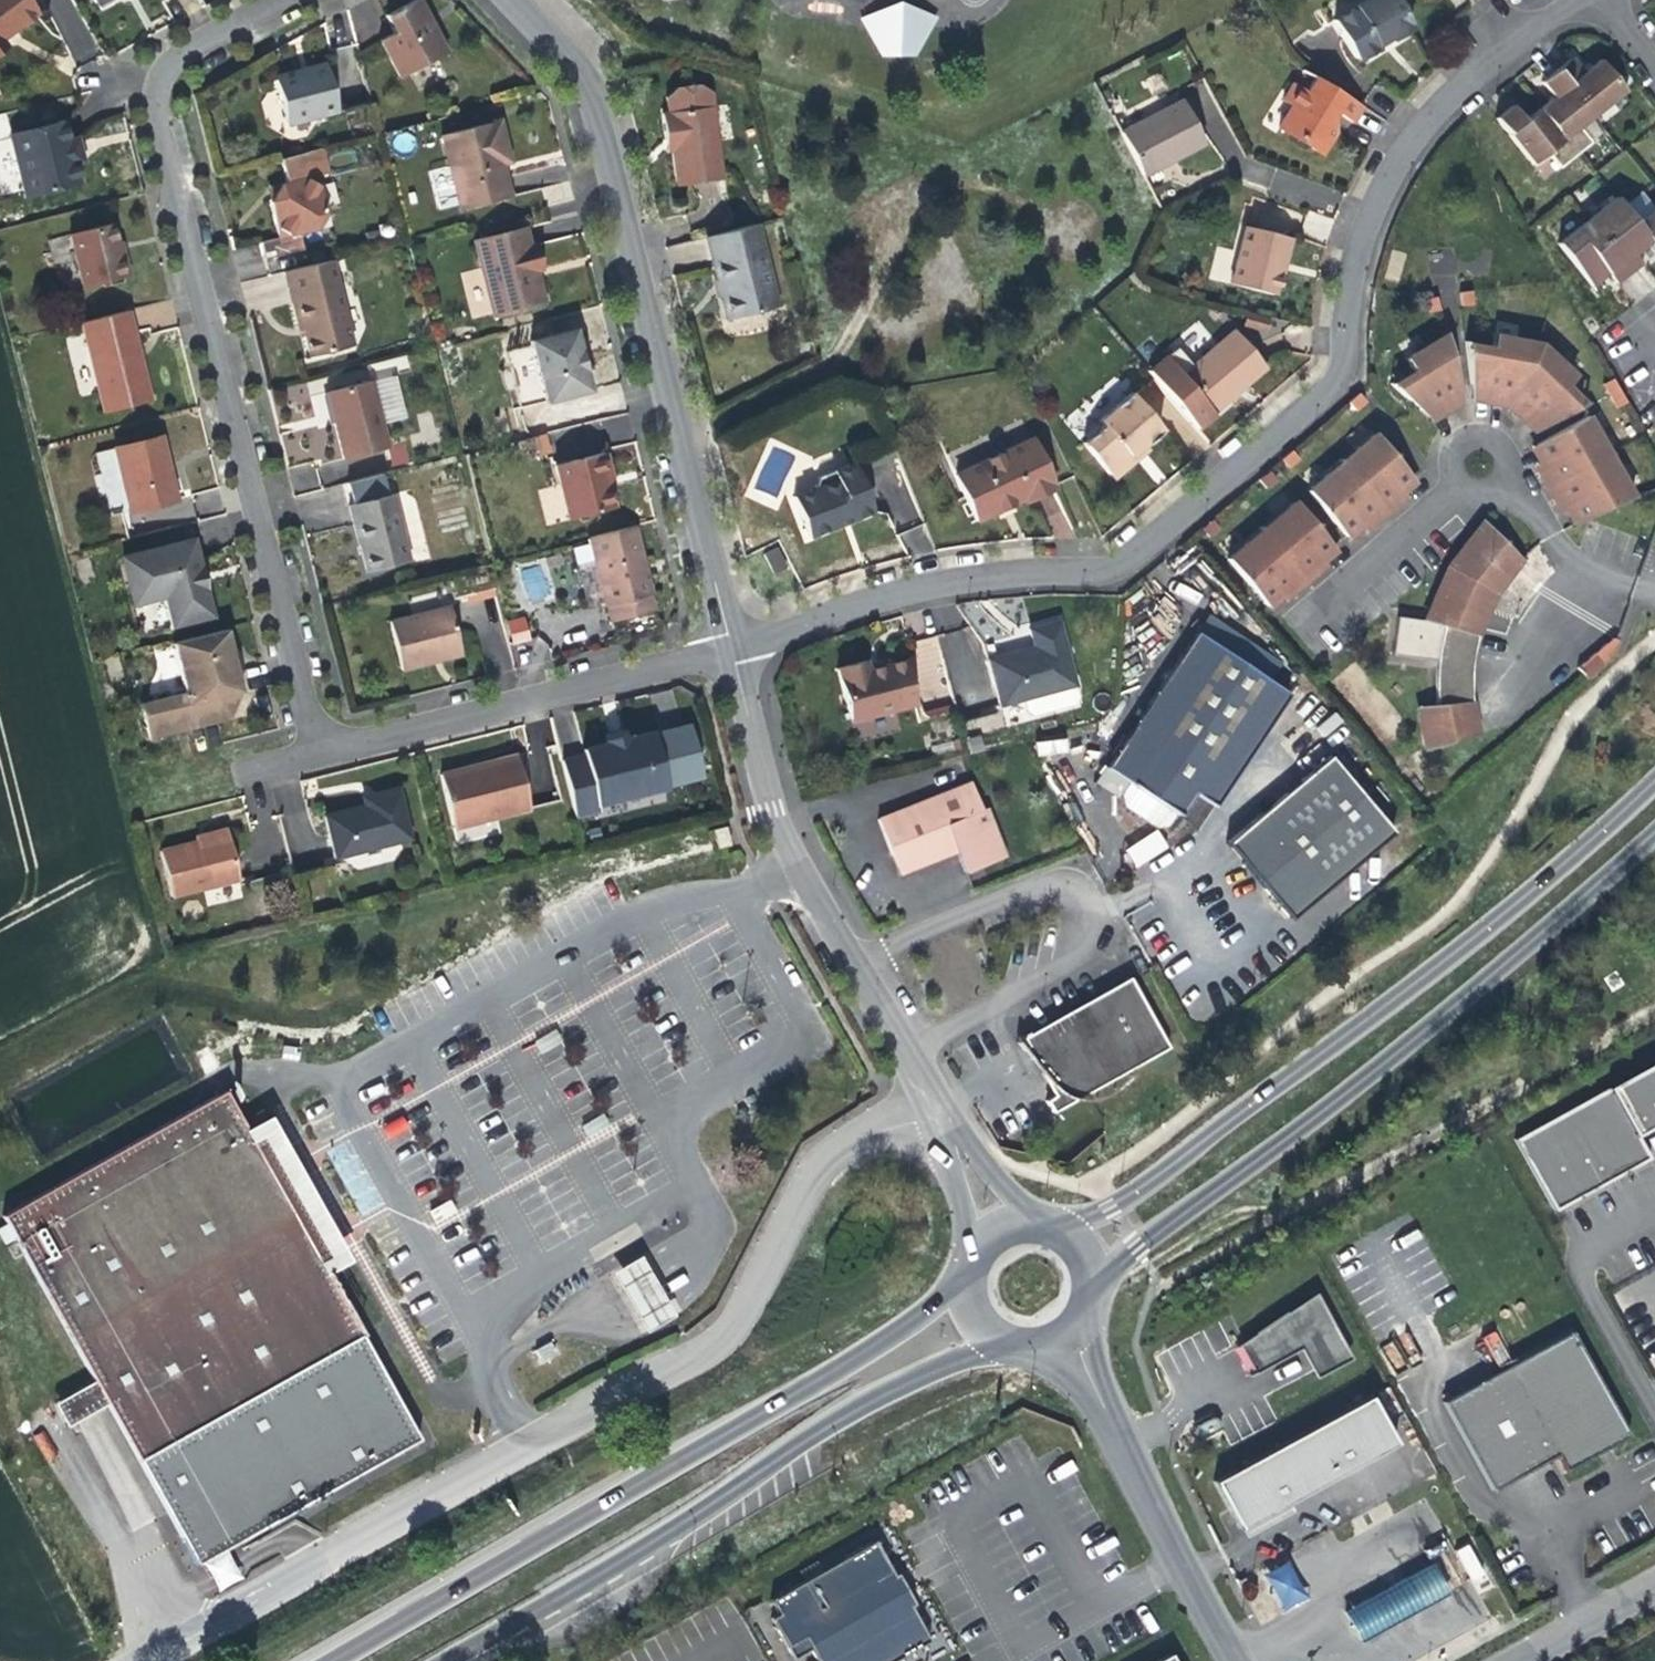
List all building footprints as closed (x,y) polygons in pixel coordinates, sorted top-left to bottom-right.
[(30,0),(0,0),(0,56),(9,50),(3,41),(22,27),(40,15),(30,0)] [(1411,28),(1394,0),(1373,0),(1333,23),(1354,57),(1366,60),(1376,55),(1371,47),(1385,39),(1395,44),(1408,38),(1404,32),(1411,28)] [(444,56),(415,1),(397,11),(384,18),(393,35),(379,43),(399,80),(444,56)] [(896,2),(860,17),(882,55),(913,54),(933,16),(896,2)] [(1395,44),(1385,39),(1371,47),(1376,55),(1385,50),(1395,44)] [(337,49),(339,81),(354,80),(353,48),(337,49)] [(1578,126),(1621,91),(1596,61),(1590,66),(1583,71),(1572,57),(1541,83),(1553,97),(1548,101),(1535,112),(1523,121),(1511,107),(1495,120),(1531,164),(1546,152),(1558,166),(1590,141),(1578,126)] [(338,111),(325,64),(309,68),(311,74),(305,76),(300,77),(299,72),(275,78),(287,125),(338,111)] [(1352,125),(1363,108),(1315,78),(1306,94),(1291,85),(1278,107),(1289,114),(1278,131),(1322,157),(1334,136),(1334,125),(1336,121),(1338,118),(1352,125)] [(666,96),(668,111),(711,107),(710,91),(698,85),(676,86),(666,96)] [(1117,130),(1140,174),(1179,154),(1204,141),(1181,97),(1117,130)] [(711,107),(668,111),(660,112),(663,137),(664,154),(673,153),(676,185),(718,181),(711,107)] [(501,118),(442,133),(461,208),(512,195),(507,172),(504,159),(511,158),(501,118)] [(65,123),(59,124),(73,185),(80,183),(75,159),(82,157),(80,148),(78,137),(68,139),(65,123)] [(59,124),(6,136),(20,197),(73,185),(59,124)] [(270,187),(316,176),(310,151),(264,162),(270,187)] [(316,176),(270,187),(265,188),(271,215),(277,239),(294,234),(329,226),(316,176)] [(1638,247),(1648,238),(1636,223),(1616,197),(1587,219),(1629,273),(1642,263),(1632,251),(1638,247)] [(1636,223),(1648,238),(1654,246),(1654,208),(1636,223)] [(1629,273),(1587,219),(1558,242),(1591,283),(1599,277),(1607,271),(1617,283),(1629,273)] [(759,222),(707,235),(718,278),(728,318),(780,304),(759,222)] [(111,226),(67,237),(80,291),(124,280),(118,255),(111,226)] [(523,226),(471,240),(490,314),(541,301),(534,272),(542,270),(540,261),(537,249),(529,250),(523,226)] [(1292,239),(1248,228),(1233,286),(1278,297),(1285,267),(1292,239)] [(298,249),(294,234),(277,239),(255,244),(258,258),(298,249)] [(330,259),(281,272),(291,310),(294,323),(300,321),(308,356),(352,345),(330,259)] [(1466,287),(1452,291),(1456,305),(1470,301),(1466,287)] [(1433,296),(1418,299),(1421,313),(1436,310),(1433,296)] [(123,312),(73,324),(95,414),(146,402),(135,360),(123,312)] [(1243,329),(1271,340),(1277,324),(1250,313),(1243,329)] [(1144,368),(1193,426),(1212,410),(1210,407),(1230,390),(1262,363),(1231,327),(1190,362),(1173,343),(1144,368)] [(573,332),(530,343),(544,404),(587,394),(581,367),(573,332)] [(1529,342),(1493,334),(1489,347),(1461,351),(1466,382),(1491,386),(1488,402),(1505,406),(1520,417),(1532,406),(1545,426),(1572,410),(1553,382),(1561,361),(1529,342)] [(1460,405),(1442,337),(1402,357),(1409,373),(1391,387),(1414,408),(1433,396),(1442,412),(1460,405)] [(1617,409),(1629,402),(1616,377),(1604,384),(1617,409)] [(371,379),(324,391),(333,426),(341,460),(388,448),(371,379)] [(1468,398),(1488,402),(1491,386),(1466,382),(1468,398)] [(1356,393),(1344,403),(1354,414),(1365,405),(1356,393)] [(1433,396),(1414,408),(1427,419),(1442,412),(1433,396)] [(1140,447),(1154,434),(1124,400),(1095,426),(1100,432),(1075,453),(1108,491),(1134,468),(1126,459),(1140,447)] [(1532,406),(1520,417),(1531,435),(1545,426),(1532,406)] [(1597,440),(1582,415),(1528,448),(1540,469),(1534,472),(1553,504),(1561,500),(1574,522),(1627,491),(1612,467),(1605,472),(1589,445),(1597,440)] [(1326,472),(1302,491),(1342,539),(1363,522),(1369,528),(1398,504),(1393,497),(1411,482),(1372,433),(1349,452),(1356,459),(1331,478),(1326,472)] [(162,436),(154,439),(163,476),(171,474),(168,459),(162,436)] [(154,439),(113,449),(130,513),(178,500),(171,474),(163,476),(154,439)] [(1052,491),(1027,439),(953,476),(974,519),(1002,505),(1015,499),(1019,507),(1052,491)] [(392,466),(410,462),(405,441),(388,445),(392,466)] [(1148,455),(1140,447),(1126,459),(1134,468),(1141,461),(1148,455)] [(608,448),(556,460),(569,514),(613,504),(608,482),(605,469),(612,467),(608,448)] [(1289,451),(1277,460),(1286,471),(1298,462),(1289,451)] [(842,525),(869,515),(851,465),(817,477),(813,489),(791,498),(806,537),(842,525)] [(1265,470),(1254,480),(1263,491),(1275,481),(1265,470)] [(390,493),(345,505),(354,538),(362,570),(407,559),(390,493)] [(1040,501),(1056,534),(1066,530),(1061,520),(1064,519),(1053,495),(1040,501)] [(1311,565),(1330,550),(1291,502),(1222,557),(1261,606),(1281,589),(1284,593),(1315,569),(1311,565)] [(1209,518),(1197,528),(1207,539),(1218,529),(1209,518)] [(1421,737),(1424,749),(1475,734),(1471,717),(1470,696),(1469,675),(1472,651),(1476,630),(1485,607),(1494,591),(1505,574),(1517,559),(1481,520),(1461,545),(1453,559),(1444,573),(1436,589),(1423,621),(1441,626),(1436,641),(1432,658),(1431,675),(1432,690),(1434,704),(1416,708),(1418,721),(1421,737)] [(635,525),(588,537),(610,623),(657,611),(645,565),(635,525)] [(121,557),(139,631),(208,615),(199,579),(190,541),(121,557)] [(777,546),(763,553),(773,573),(787,566),(777,546)] [(445,604),(383,617),(393,664),(431,656),(455,652),(445,604)] [(508,645),(531,639),(525,615),(501,621),(508,645)] [(1021,697),(1075,684),(1059,618),(1025,627),(1030,645),(1017,649),(986,657),(997,703),(1021,697)] [(1131,774),(1177,806),(1179,807),(1194,785),(1216,799),(1290,689),(1196,626),(1106,758),(1131,774)] [(181,688),(185,702),(241,687),(233,658),(225,628),(169,643),(181,688)] [(1606,660),(1609,652),(1601,642),(1584,655),(1594,670),(1606,660)] [(850,720),(913,707),(903,657),(893,659),(887,664),(878,666),(864,669),(862,659),(838,664),(850,720)] [(1075,684),(1021,697),(1025,709),(1032,713),(1074,700),(1078,696),(1075,684)] [(227,717),(241,687),(185,702),(191,726),(227,717)] [(191,726),(185,702),(181,688),(137,700),(147,737),(191,726)] [(580,747),(581,752),(594,803),(662,786),(648,731),(623,737),(621,731),(614,733),(600,737),(601,742),(580,747)] [(1037,741),(1037,755),(1068,753),(1067,739),(1037,741)] [(596,810),(594,803),(581,752),(560,757),(574,815),(596,810)] [(1389,830),(1324,752),(1221,838),(1253,877),(1285,915),(1389,830)] [(435,770),(449,825),(522,808),(511,759),(478,767),(457,772),(455,765),(435,770)] [(1171,815),(1177,806),(1131,774),(1122,787),(1124,796),(1142,808),(1157,819),(1171,815)] [(319,810),(329,854),(405,837),(393,784),(369,790),(371,799),(356,802),(319,810)] [(980,812),(970,786),(880,821),(895,859),(905,856),(909,866),(954,849),(956,855),(964,877),(1007,860),(987,809),(980,812)] [(158,846),(168,889),(237,872),(226,823),(198,830),(200,836),(189,839),(158,846)] [(724,826),(712,829),(717,848),(729,846),(724,826)] [(1128,845),(1134,862),(1166,851),(1160,835),(1128,845)] [(954,849),(909,866),(905,856),(895,859),(901,876),(932,865),(956,855),(954,849)] [(1037,1120),(1160,1052),(1121,984),(1071,1012),(1009,1047),(1041,1103),(1031,1109),(1037,1120)] [(554,1030),(535,1040),(541,1051),(561,1041),(554,1030)] [(1654,1061),(1513,1139),(1553,1211),(1615,1176),(1612,1171),(1628,1163),(1630,1168),(1648,1158),(1635,1135),(1654,1124),(1654,1062),(1654,1061)] [(202,1103),(1,1215),(6,1223),(0,1227),(0,1236),(4,1243),(14,1237),(94,1380),(106,1402),(175,1525),(197,1564),(303,1504),(420,1439),(390,1385),(322,1264),(252,1139),(224,1090),(222,1092),(216,1095),(202,1103)] [(601,1114),(582,1124),(589,1136),(608,1126),(601,1114)] [(401,1116),(382,1126),(388,1138),(407,1128),(401,1116)] [(264,1132),(252,1139),(322,1264),(333,1255),(264,1132)] [(1628,1163),(1612,1171),(1615,1176),(1625,1171),(1630,1168),(1628,1163)] [(449,1200),(429,1210),(436,1222),(455,1211),(449,1200)] [(641,1256),(611,1272),(646,1333),(674,1315),(641,1256)] [(1242,1338),(1256,1365),(1296,1344),(1310,1336),(1327,1367),(1345,1358),(1312,1295),(1293,1305),(1296,1310),(1242,1338)] [(1569,1329),(1441,1401),(1491,1490),(1554,1455),(1562,1470),(1597,1451),(1594,1447),(1604,1441),(1607,1445),(1627,1434),(1569,1329)] [(1480,1342),(1499,1364),(1511,1353),(1492,1332),(1480,1342)] [(1322,1370),(1327,1367),(1310,1336),(1296,1344),(1305,1360),(1312,1375),(1322,1370)] [(1249,1369),(1256,1365),(1242,1338),(1235,1342),(1249,1369)] [(555,1352),(549,1342),(535,1350),(541,1360),(555,1352)] [(1393,1342),(1382,1348),(1393,1370),(1404,1364),(1393,1342)] [(94,1380),(53,1402),(66,1425),(106,1402),(94,1380)] [(1211,1478),(1236,1526),(1264,1512),(1393,1443),(1368,1396),(1211,1478)] [(1604,1441),(1594,1447),(1597,1451),(1602,1448),(1607,1445),(1604,1441)] [(819,1660),(894,1660),(932,1639),(913,1605),(907,1609),(890,1578),(897,1574),(877,1539),(778,1595),(783,1604),(769,1612),(795,1658),(812,1648),(819,1660)] [(1456,1551),(1477,1591),(1490,1583),(1470,1544),(1456,1551)] [(244,1577),(227,1548),(203,1562),(219,1591),(244,1577)] [(1289,1561),(1265,1575),(1286,1611),(1310,1597),(1289,1561)] [(1435,1564),(1352,1608),(1367,1637),(1450,1593),(1435,1564)] [(909,1588),(900,1572),(897,1574),(890,1578),(907,1609),(913,1605),(917,1603),(909,1588)]
